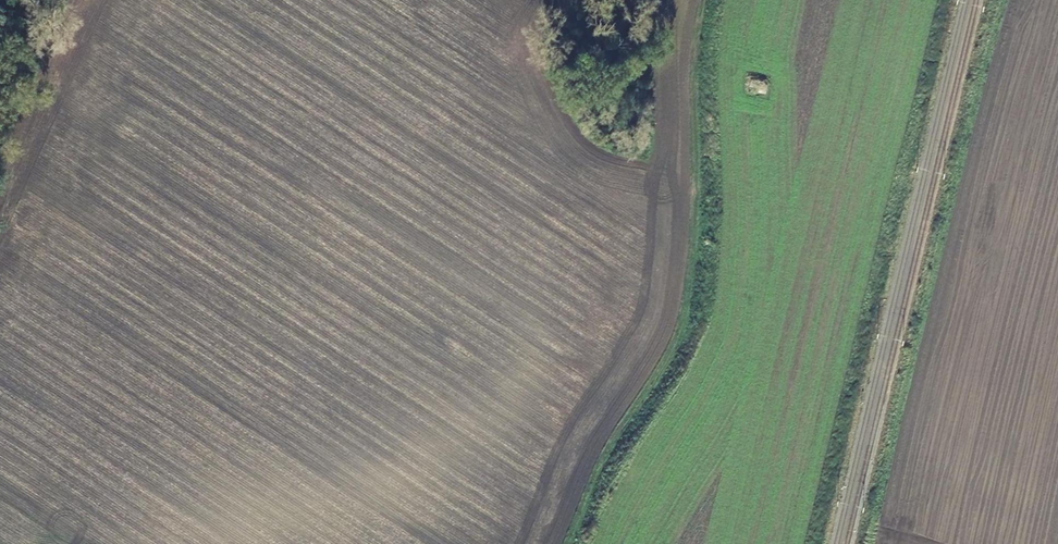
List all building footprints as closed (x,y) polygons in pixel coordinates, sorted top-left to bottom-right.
[(772,78),(747,70),(748,95),(768,95),(772,78)]
